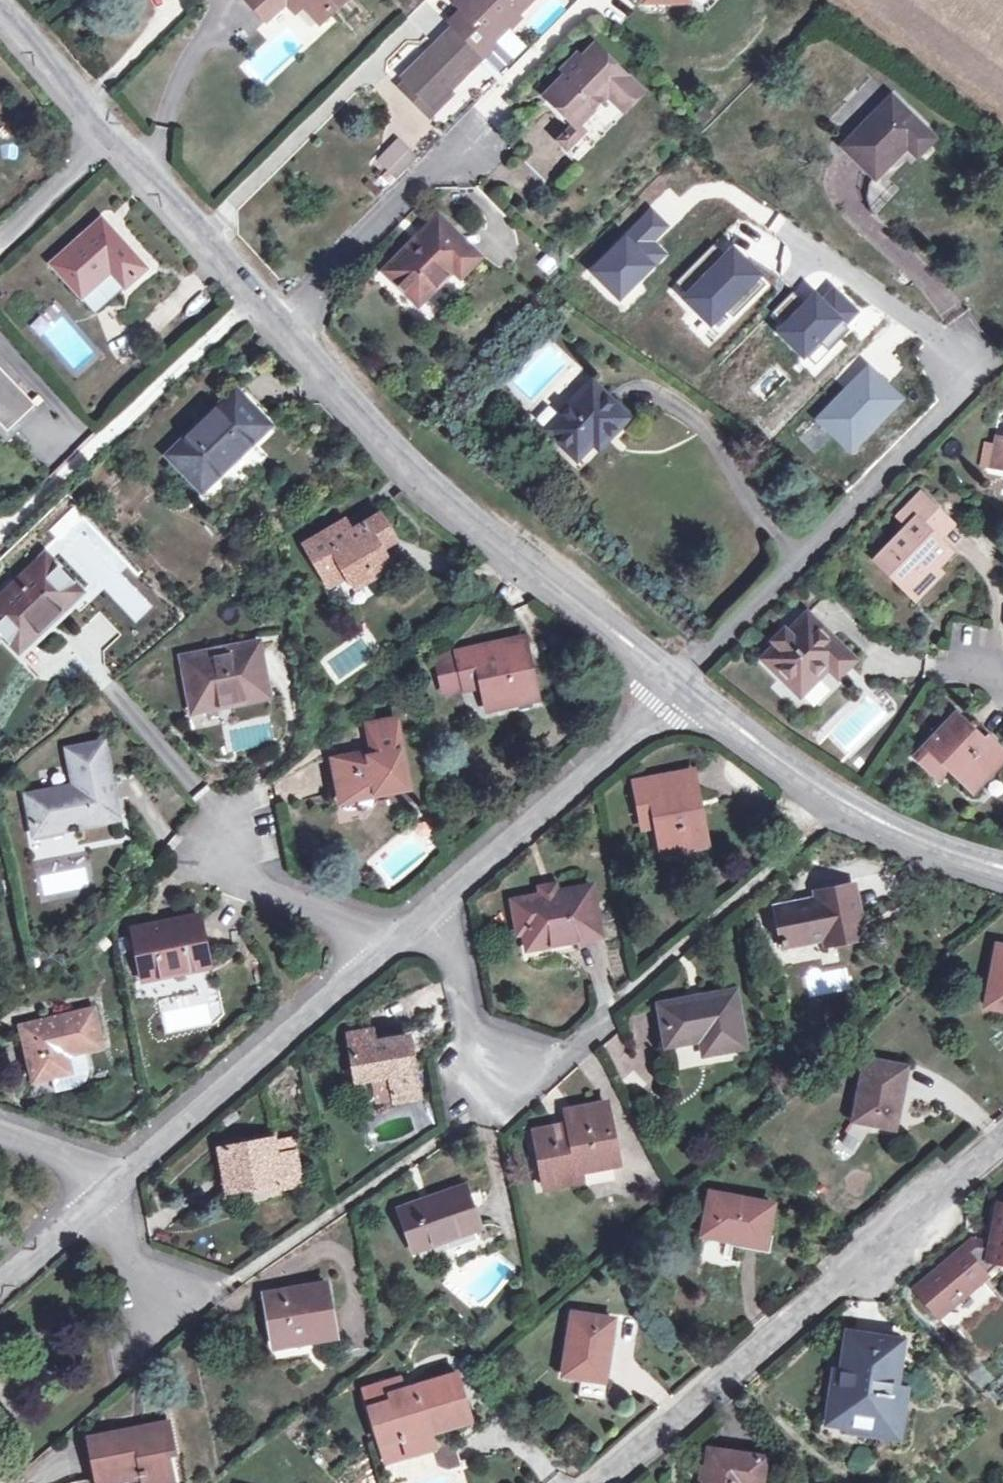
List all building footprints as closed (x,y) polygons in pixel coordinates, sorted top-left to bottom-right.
[(265,21),(285,3),(288,0),(245,0),(265,21)] [(285,3),(294,12),(301,5),(296,0),(288,0),(285,3)] [(301,5),(316,21),(339,0),(296,0),(301,5)] [(452,27),(418,61),(422,66),(405,82),(398,89),(423,115),(447,91),(493,45),(488,41),(516,14),(530,0),(463,0),(456,7),(460,11),(447,23),(452,27)] [(519,18),(516,14),(488,41),(493,45),(519,18)] [(581,59),(564,76),(544,98),(574,127),(581,134),(567,149),(579,161),(626,111),(623,109),(639,91),(592,47),(581,59)] [(581,59),(576,55),(560,72),(564,76),(581,59)] [(422,66),(418,61),(401,79),(405,82),(422,66)] [(451,95),(447,91),(423,115),(427,119),(451,95)] [(932,139),(890,97),(842,146),(873,178),(868,184),(868,202),(869,212),(872,215),(895,190),(879,172),(905,146),(916,156),(932,139)] [(544,98),(539,104),(568,132),(574,127),(544,98)] [(574,127),(568,132),(563,137),(562,140),(562,142),(564,146),(567,149),(581,134),(574,127)] [(411,159),(396,145),(379,163),(393,177),(411,159)] [(671,225),(642,196),(579,259),(621,300),(667,254),(655,242),(671,225)] [(476,258),(435,218),(383,271),(415,303),(450,269),(458,277),(476,258)] [(145,270),(100,221),(50,266),(90,313),(120,285),(124,290),(145,270)] [(721,234),(670,287),(712,328),(762,276),(721,234)] [(799,276),(761,318),(812,363),(860,310),(825,279),(815,291),(799,276)] [(905,395),(858,356),(836,381),(843,388),(813,419),(854,457),(905,395)] [(6,442),(39,410),(2,370),(0,371),(0,375),(31,408),(6,431),(0,424),(0,436),(6,442)] [(6,431),(31,408),(0,375),(0,424),(6,431)] [(626,416),(589,383),(543,431),(574,459),(590,443),(604,429),(609,434),(626,416)] [(269,426),(234,390),(166,456),(200,491),(269,426)] [(609,434),(604,429),(590,443),(595,448),(609,434)] [(995,441),(990,469),(1002,470),(1002,441),(995,441)] [(885,529),(894,540),(876,559),(906,589),(930,564),(934,568),(948,552),(935,540),(928,533),(943,518),(918,493),(885,529)] [(343,523),(304,546),(323,580),(342,569),(345,575),(350,584),(368,573),(371,578),(388,568),(377,548),(392,540),(379,517),(349,534),(343,523)] [(950,524),(943,518),(928,533),(935,540),(950,524)] [(44,555),(0,598),(0,629),(19,649),(79,591),(44,555)] [(934,568),(930,564),(906,589),(916,598),(940,573),(934,568)] [(345,575),(342,569),(323,580),(326,585),(345,575)] [(371,578),(368,573),(350,584),(353,588),(371,578)] [(767,637),(772,642),(757,657),(792,693),(812,674),(808,669),(816,660),(831,675),(848,658),(802,611),(782,632),(777,628),(767,637)] [(521,640),(457,653),(464,687),(481,683),(487,709),(533,698),(521,640)] [(256,644),(184,658),(194,709),(266,695),(256,644)] [(911,756),(935,780),(946,770),(970,794),(1002,761),(1002,757),(970,724),(966,728),(953,715),(911,756)] [(373,751),(333,760),(339,793),(373,786),(375,795),(408,789),(394,719),(368,724),(373,751)] [(115,817),(108,779),(101,743),(66,750),(73,787),(25,796),(33,833),(115,817)] [(692,773),(634,784),(642,829),(657,826),(662,855),(706,847),(692,773)] [(375,795),(373,786),(339,793),(341,801),(375,795)] [(516,921),(526,919),(528,930),(530,948),(521,950),(523,959),(549,955),(547,944),(599,934),(590,885),(552,892),(553,897),(542,898),(541,894),(512,900),(516,921)] [(552,886),(541,888),(541,894),(542,898),(553,897),(552,892),(552,886)] [(816,900),(775,908),(781,946),(832,937),(834,944),(863,938),(852,886),(823,892),(826,905),(818,907),(816,900)] [(198,916),(132,930),(142,979),(208,966),(198,916)] [(526,919),(516,921),(518,932),(528,930),(526,919)] [(996,947),(984,1007),(1002,1011),(1002,948),(996,947)] [(694,997),(656,1004),(664,1044),(699,1037),(702,1053),(743,1046),(733,990),(701,996),(702,1000),(695,1002),(694,997)] [(47,1018),(19,1025),(32,1081),(51,1077),(55,1092),(75,1088),(82,1086),(84,1085),(86,1082),(87,1079),(88,1076),(88,1073),(87,1070),(86,1067),(82,1050),(100,1045),(92,1008),(55,1017),(55,1021),(48,1023),(47,1018)] [(369,1030),(347,1034),(355,1078),(370,1076),(374,1101),(392,1098),(392,1100),(417,1095),(407,1036),(371,1042),(369,1030)] [(619,1034),(603,1042),(620,1078),(636,1071),(619,1034)] [(901,1068),(863,1060),(852,1121),(893,1129),(897,1107),(894,1105),(901,1068)] [(568,1124),(533,1131),(540,1164),(549,1162),(553,1185),(579,1180),(577,1171),(616,1163),(606,1103),(566,1110),(568,1124)] [(288,1138),(270,1141),(273,1157),(290,1153),(288,1138)] [(270,1139),(218,1148),(226,1190),(242,1187),(276,1180),(277,1187),(298,1183),(293,1153),(290,1153),(273,1157),(270,1141),(270,1139)] [(549,1162),(540,1164),(544,1187),(553,1185),(549,1162)] [(276,1180),(242,1187),(243,1193),(277,1187),(276,1180)] [(463,1187),(400,1209),(414,1250),(477,1227),(463,1187)] [(771,1205),(710,1193),(702,1234),(725,1238),(725,1236),(764,1243),(771,1205)] [(996,1204),(987,1249),(985,1261),(1002,1264),(1002,1205),(996,1204)] [(12,1237),(0,1224),(0,1248),(12,1237)] [(969,1241),(960,1250),(964,1254),(973,1246),(976,1247),(977,1243),(969,1241)] [(994,1297),(982,1284),(997,1271),(1002,1266),(1002,1264),(985,1261),(987,1249),(976,1247),(973,1246),(964,1254),(960,1250),(923,1283),(947,1309),(937,1318),(952,1335),(994,1297)] [(285,1289),(263,1293),(272,1344),(313,1338),(313,1340),(334,1336),(324,1282),(301,1286),(302,1290),(286,1293),(285,1289)] [(914,1292),(937,1318),(947,1309),(923,1283),(914,1292)] [(612,1319),(570,1313),(562,1375),(579,1378),(576,1398),(605,1402),(608,1381),(601,1380),(607,1343),(609,1343),(612,1319)] [(839,1381),(831,1380),(826,1421),(846,1424),(847,1416),(867,1418),(865,1430),(889,1433),(894,1390),(898,1359),(891,1358),(894,1339),(845,1332),(839,1381)] [(901,1341),(894,1339),(891,1358),(898,1359),(901,1341)] [(376,1403),(368,1406),(379,1444),(402,1437),(407,1456),(433,1448),(429,1433),(470,1421),(456,1372),(402,1388),(390,1392),(387,1381),(371,1385),(376,1403)] [(399,1377),(387,1381),(390,1392),(402,1388),(399,1377)] [(371,1385),(363,1387),(368,1406),(376,1403),(371,1385)] [(903,1390),(894,1390),(889,1433),(897,1434),(903,1390)] [(88,1438),(96,1480),(139,1471),(141,1482),(170,1482),(164,1452),(170,1450),(166,1426),(135,1432),(134,1428),(88,1438)] [(402,1437),(379,1444),(384,1463),(407,1456),(402,1437)] [(453,1444),(424,1453),(426,1460),(433,1458),(447,1469),(459,1466),(453,1444)] [(708,1451),(704,1482),(760,1482),(764,1458),(708,1451)]
